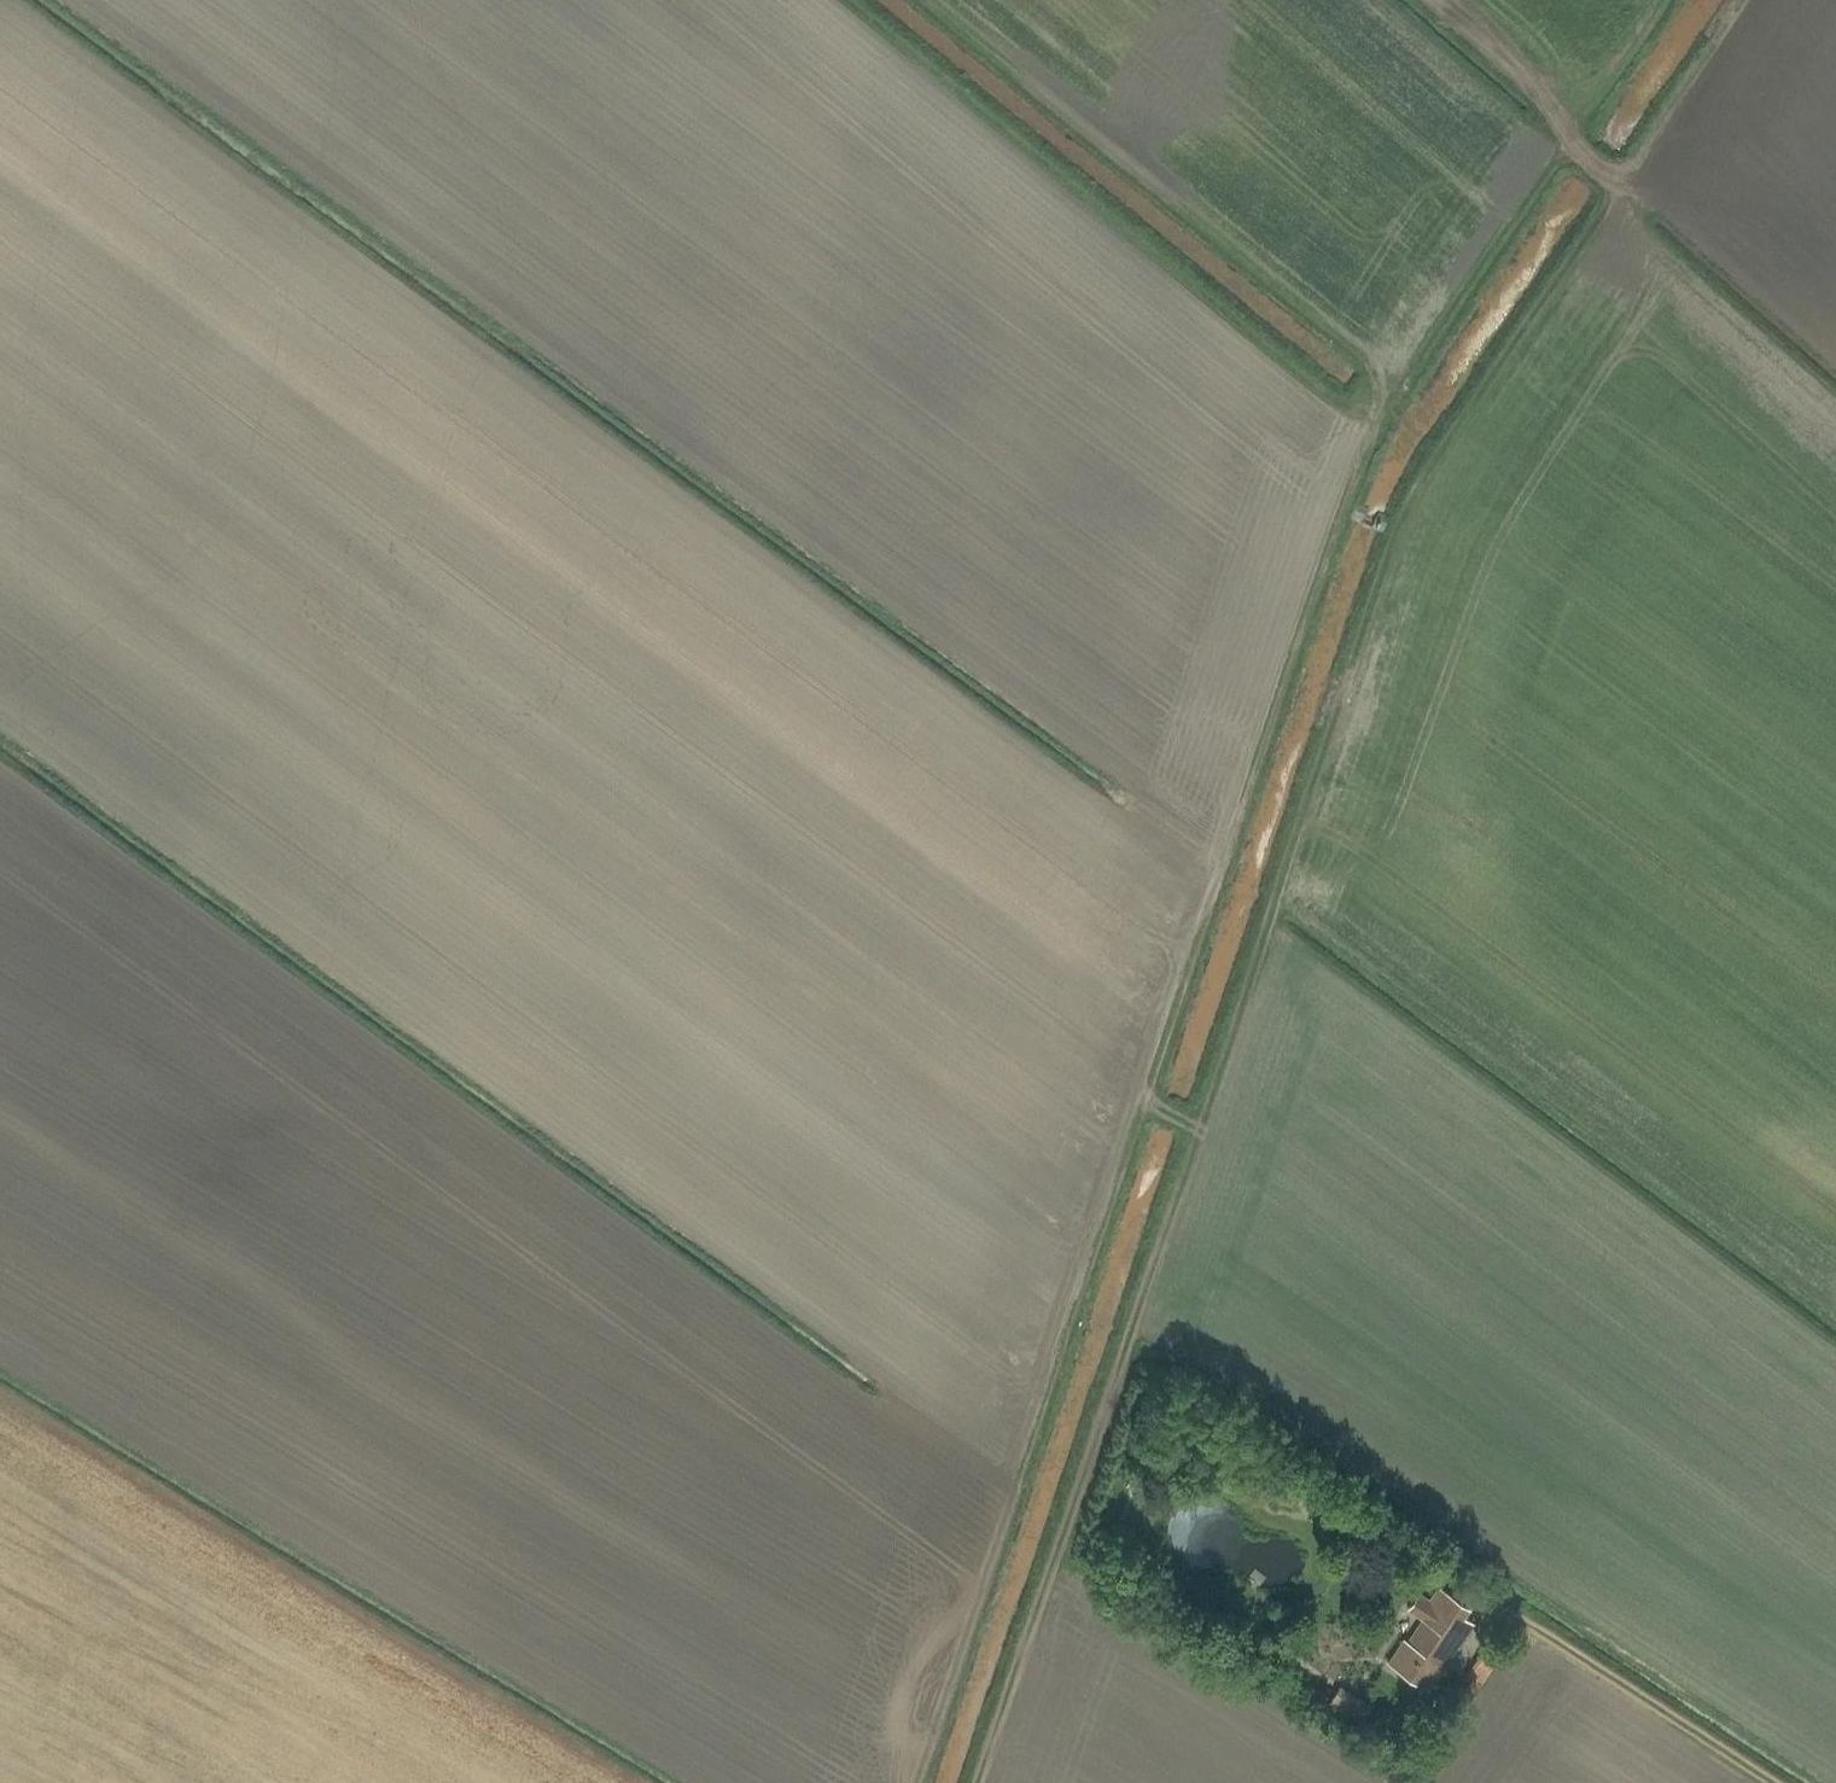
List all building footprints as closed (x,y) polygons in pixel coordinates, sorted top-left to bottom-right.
[(1390,1663),(1431,1690),(1475,1622),(1465,1616),(1470,1608),(1452,1597),(1453,1595),(1440,1586),(1431,1600),(1420,1592),(1409,1609),(1424,1619),(1409,1641),(1405,1639),(1390,1663)] [(1333,1703),(1363,1722),(1374,1703),(1344,1685),(1333,1703)]
